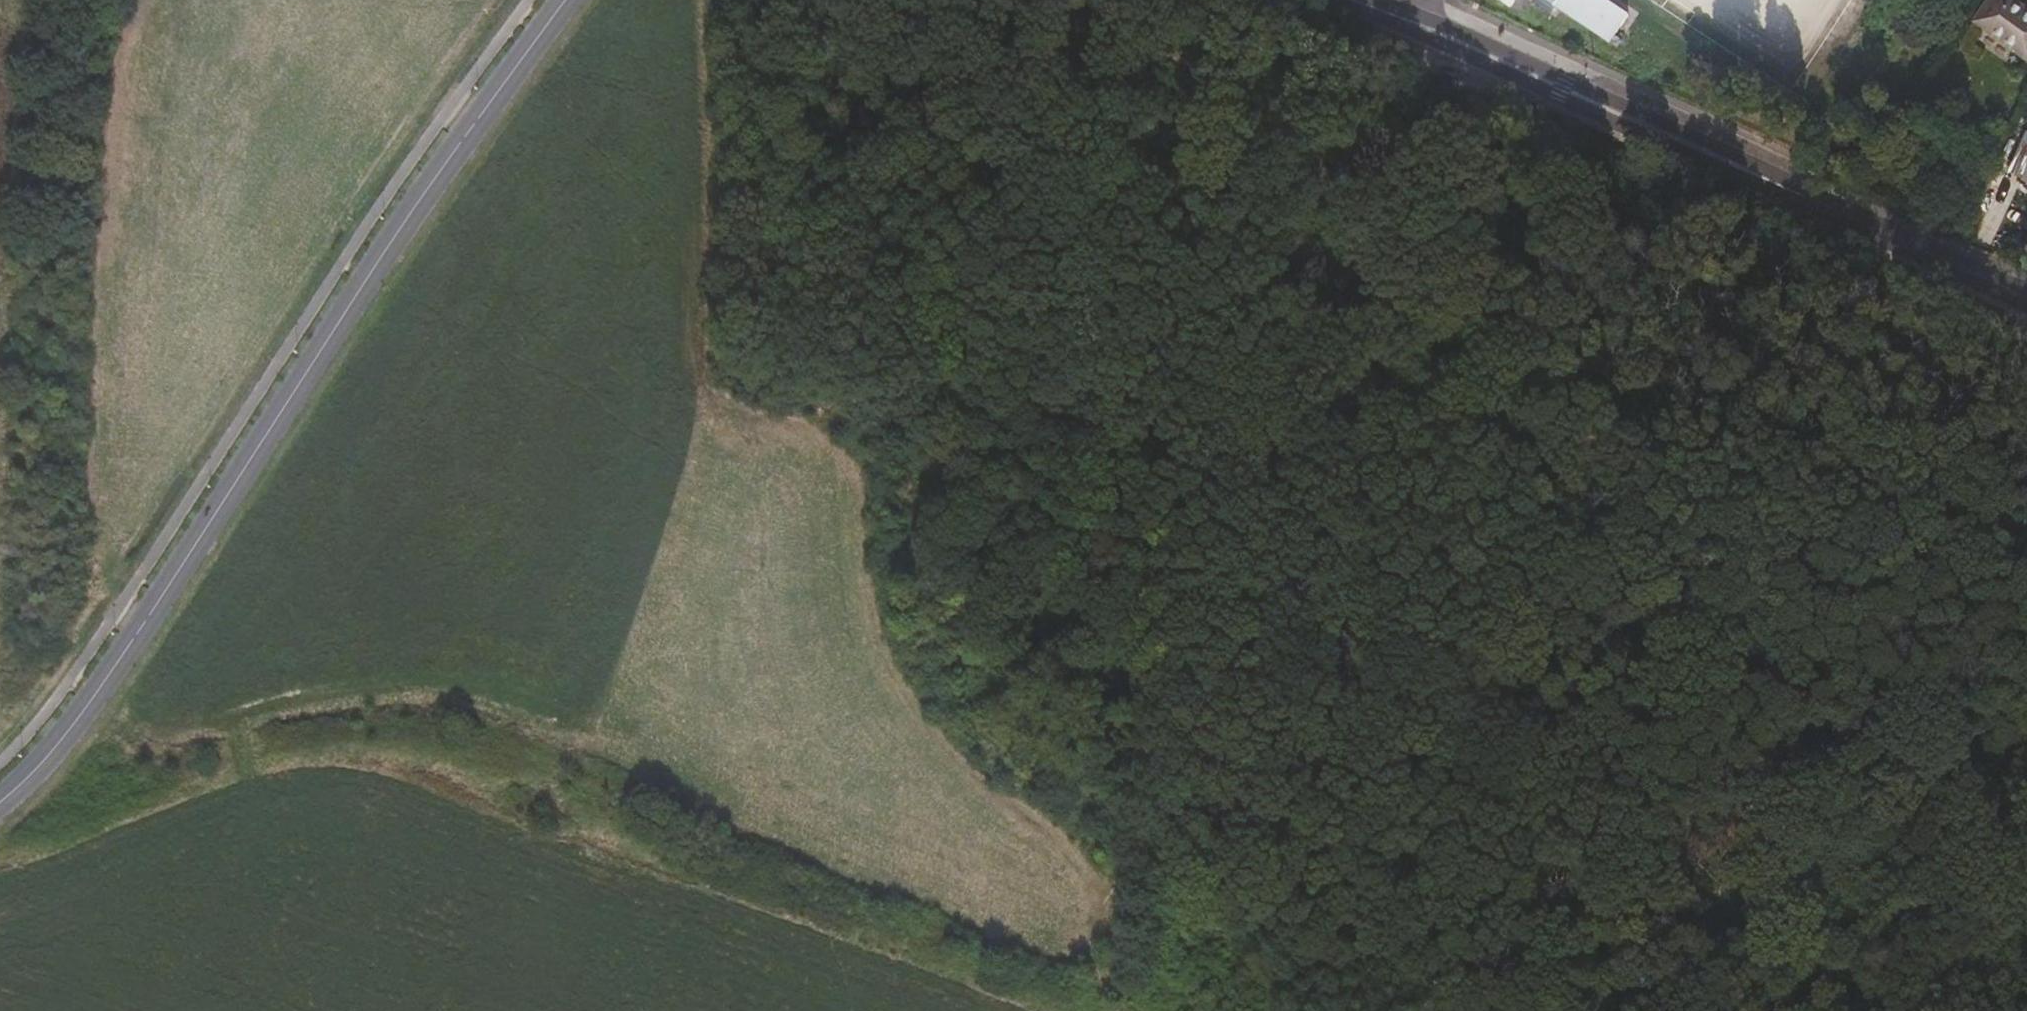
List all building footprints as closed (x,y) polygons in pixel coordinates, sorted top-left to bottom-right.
[(1523,15),(1533,0),(1499,0),(1523,15)] [(1640,23),(1605,0),(1556,0),(1553,5),(1622,50),(1640,23)] [(2026,60),(2026,8),(2016,0),(1986,0),(1972,19),(2026,60)] [(2025,130),(2007,169),(2026,178),(2026,131),(2025,130)]
